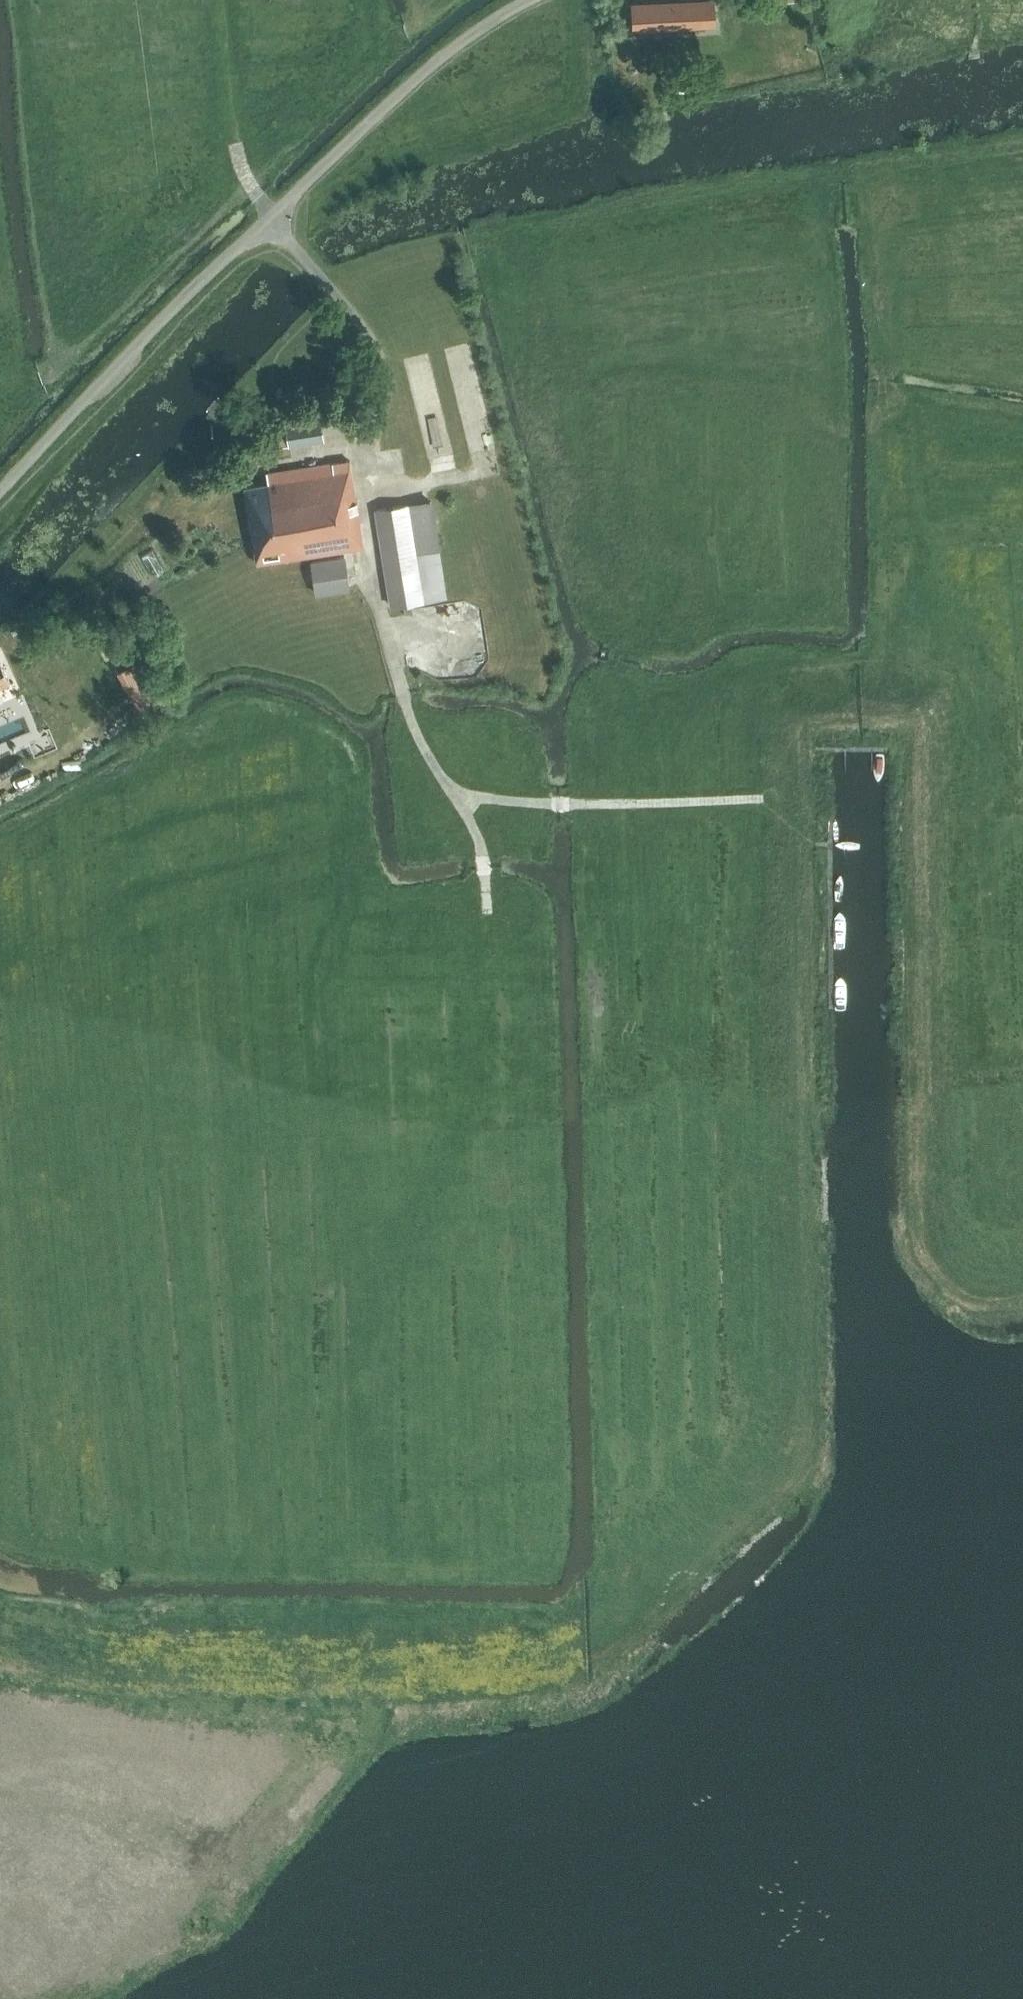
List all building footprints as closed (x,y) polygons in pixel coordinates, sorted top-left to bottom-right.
[(633,3),(634,28),(714,23),(713,0),(699,0),(633,3)] [(656,31),(626,36),(635,83),(665,78),(656,31)] [(467,388),(457,391),(465,418),(475,415),(467,388)] [(289,446),(325,440),(320,414),(285,419),(289,446)] [(350,459),(311,466),(267,473),(268,482),(245,486),(257,563),(364,546),(350,459)] [(408,503),(376,509),(391,604),(424,599),(408,503)] [(146,551),(154,571),(168,566),(159,546),(146,551)] [(316,593),(350,588),(345,555),(311,560),(316,593)] [(10,682),(0,658),(0,686),(10,682)]
